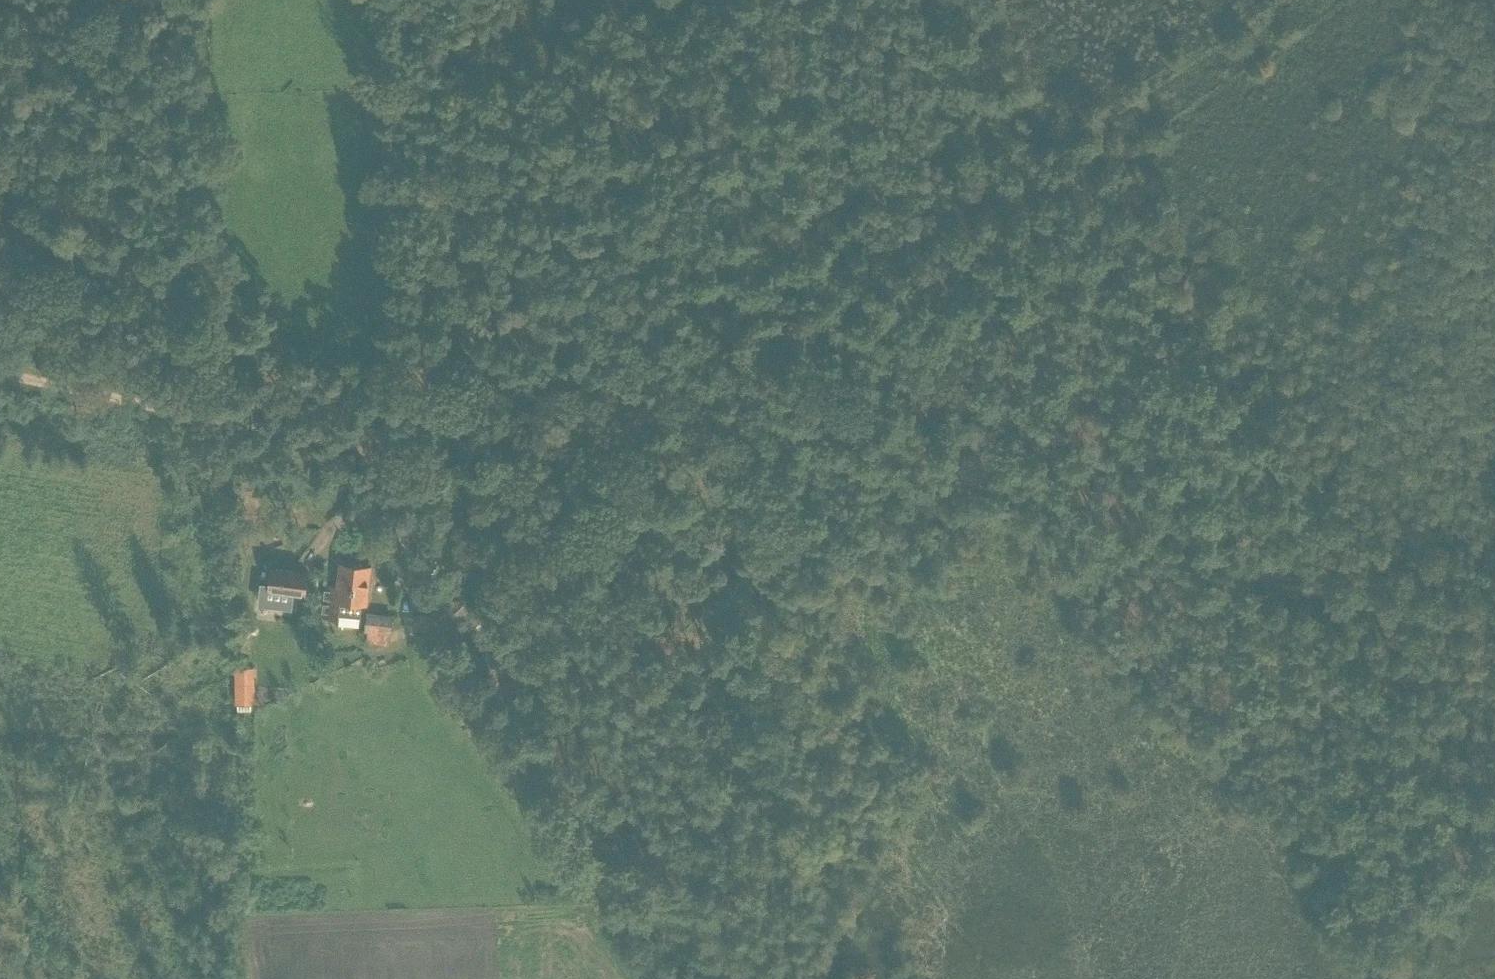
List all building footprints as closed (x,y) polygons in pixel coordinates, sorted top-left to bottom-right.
[(320,616),(339,617),(339,612),(360,614),(362,601),(367,601),(371,562),(341,559),(338,583),(323,582),(320,616)] [(279,598),(291,599),(292,591),(305,593),(308,572),(271,567),(268,588),(280,590),(279,598)] [(364,630),(367,630),(365,642),(390,643),(392,615),(367,612),(364,630)] [(238,702),(255,703),(255,667),(238,666),(238,702)]
